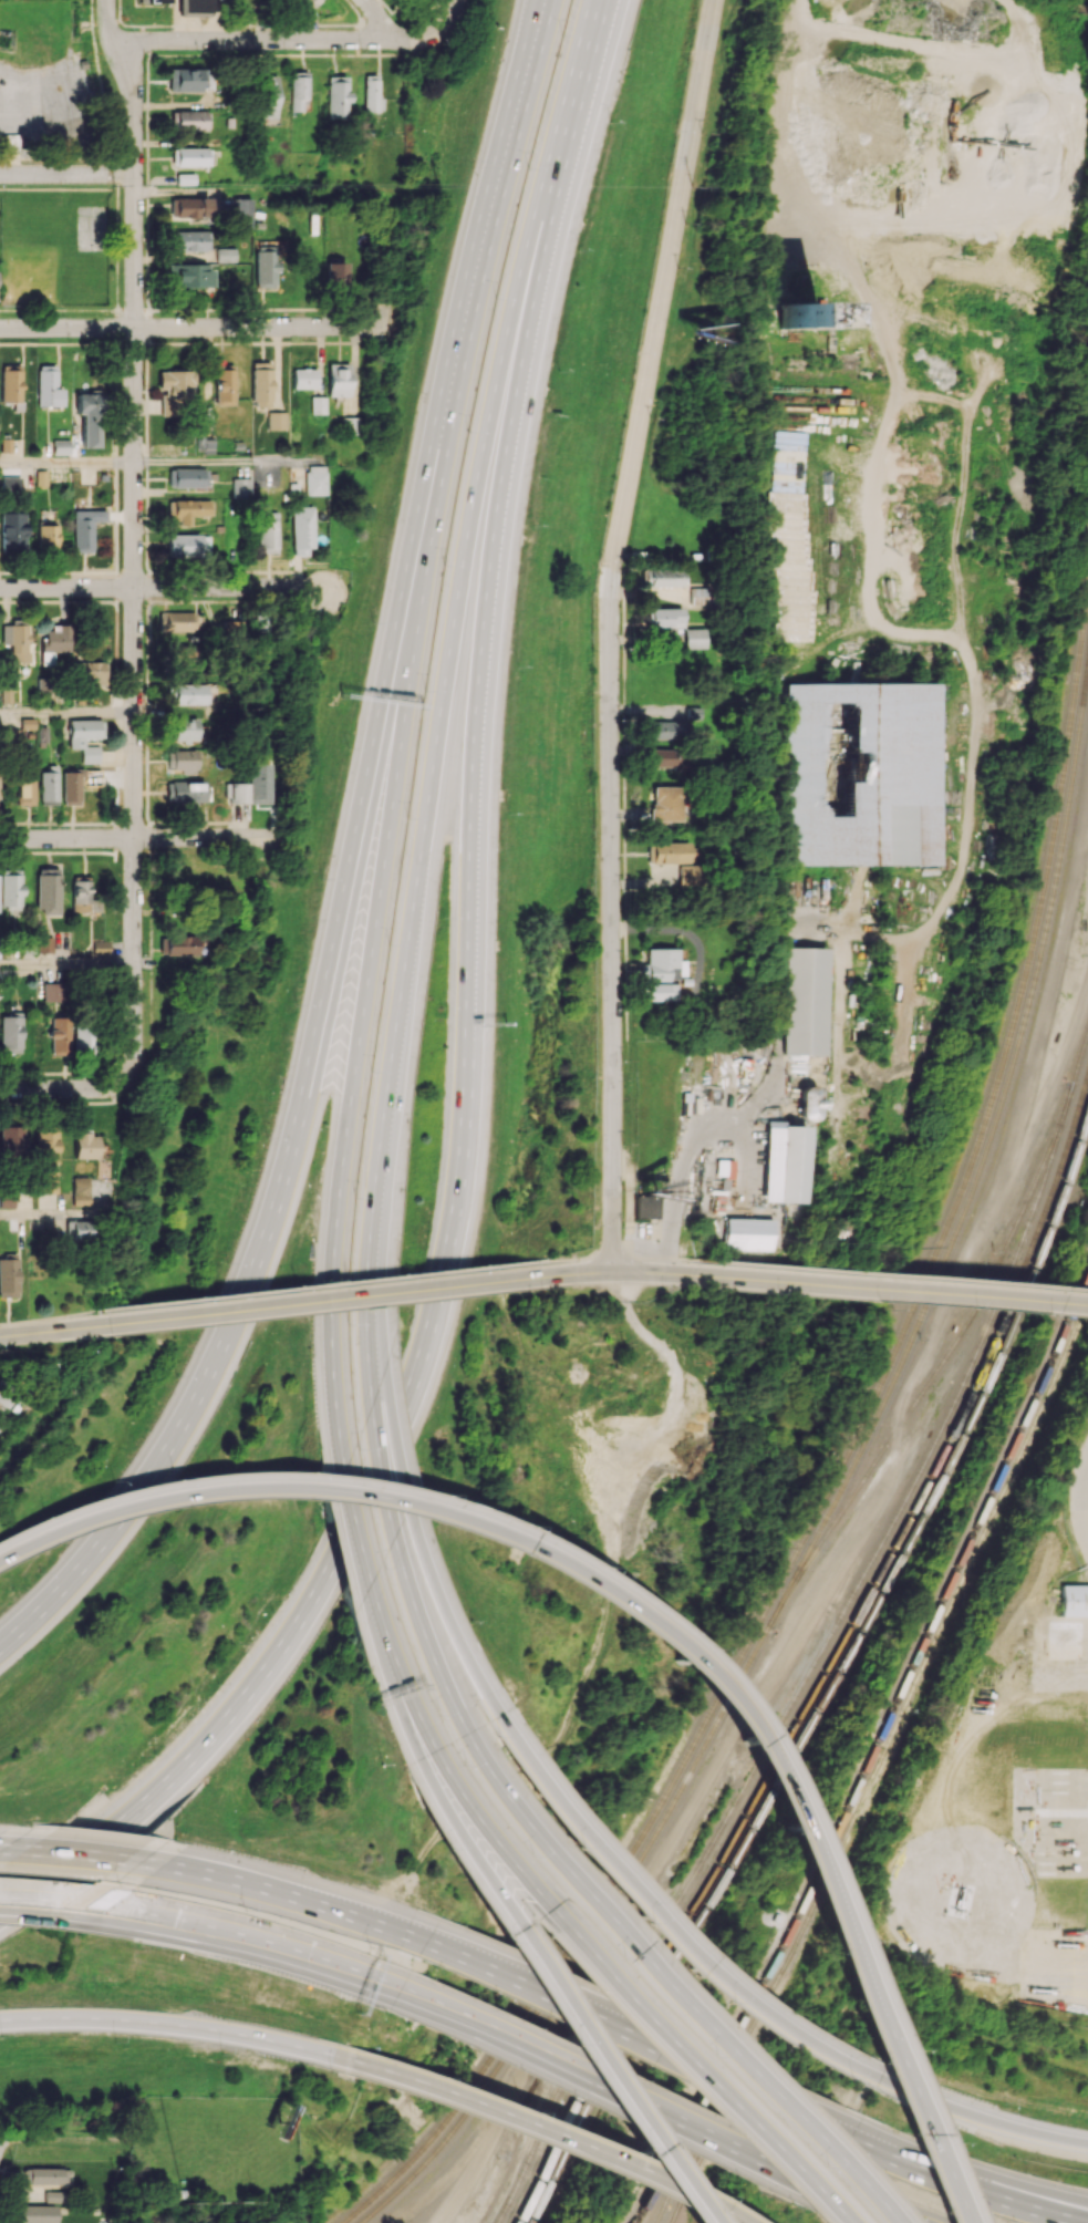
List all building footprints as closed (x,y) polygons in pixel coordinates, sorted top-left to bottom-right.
[(178,15),(210,16),(211,0),(178,0),(178,15)] [(317,0),(297,0),(294,3),(303,13),(317,0)] [(167,91),(201,92),(201,88),(211,89),(211,69),(168,68),(167,91)] [(291,110),(308,110),(307,72),(290,72),(291,110)] [(276,75),(261,75),(261,118),(277,118),(276,75)] [(379,98),(378,75),(364,75),(365,111),(383,111),(383,98),(379,98)] [(347,76),(328,76),(327,117),(347,117),(347,76)] [(171,110),(170,129),(208,130),(208,111),(171,110)] [(175,167),(210,166),(209,147),(175,148),(175,167)] [(209,217),(209,198),(171,197),(170,217),(209,217)] [(251,198),(233,198),(233,227),(251,227),(251,198)] [(175,251),(209,250),(209,230),(175,231),(175,251)] [(234,262),(234,248),(216,248),(216,262),(234,262)] [(275,251),(255,251),(255,287),(275,287),(275,251)] [(327,286),(347,286),(347,262),(327,262),(327,286)] [(172,265),(172,287),(214,287),(213,264),(172,265)] [(819,329),(818,302),(782,303),(782,329),(819,329)] [(253,362),(252,406),(270,406),(271,363),(253,362)] [(350,396),(349,363),(328,363),(329,396),(350,396)] [(21,402),(21,364),(1,364),(1,402),(21,402)] [(62,388),(56,388),(56,366),(38,365),(37,405),(61,406),(62,388)] [(233,405),(234,365),(216,365),(216,405),(233,405)] [(293,388),(316,388),(316,369),(293,369),(293,388)] [(192,370),(159,371),(159,389),(161,389),(162,416),(175,415),(175,401),(193,401),(192,370)] [(81,448),(98,448),(99,393),(76,393),(76,414),(81,414),(81,448)] [(325,397),(311,396),(311,414),(325,414),(325,397)] [(267,429),(285,429),(286,412),(267,412),(267,429)] [(358,434),(358,417),(342,417),(343,434),(358,434)] [(69,439),(53,440),(53,454),(70,454),(69,439)] [(306,494),(326,494),(326,466),(306,466),(306,494)] [(168,468),(168,487),(206,487),(206,468),(168,468)] [(1,476),(0,487),(0,493),(20,493),(20,477),(1,476)] [(250,478),(231,479),(232,498),(250,498),(250,478)] [(190,525),(190,516),(211,516),(210,499),(168,501),(168,521),(178,521),(178,525),(190,525)] [(293,555),(313,554),(312,506),(293,507),(293,555)] [(73,552),(92,552),(92,521),(105,521),(105,510),(73,510),(73,552)] [(259,552),(277,553),(278,512),(259,512),(259,552)] [(25,549),(26,513),(0,513),(0,525),(0,549),(25,549)] [(57,549),(58,525),(37,524),(37,548),(57,549)] [(202,555),(202,546),(210,546),(210,534),(167,535),(167,556),(202,555)] [(645,586),(683,586),(683,569),(644,570),(645,586)] [(691,605),(708,605),(708,588),(691,588),(691,605)] [(683,608),(648,608),(648,628),(683,627),(683,608)] [(161,611),(160,630),(196,631),(197,612),(161,611)] [(1,644),(10,644),(10,662),(27,662),(28,620),(10,619),(10,625),(1,625),(1,644)] [(68,650),(68,624),(51,625),(51,631),(41,631),(42,651),(68,650)] [(705,628),(685,628),(685,648),(706,648),(705,628)] [(195,645),(176,644),(176,657),(194,658),(195,645)] [(105,684),(106,662),(74,661),(74,683),(105,684)] [(49,695),(49,678),(37,678),(37,695),(49,695)] [(939,683),(787,684),(788,866),(940,865),(939,683)] [(203,705),(204,684),(167,684),(167,704),(203,705)] [(11,701),(11,688),(1,689),(1,702),(11,701)] [(197,718),(173,719),(173,740),(197,740),(197,718)] [(69,748),(82,748),(82,763),(99,762),(98,746),(84,746),(83,739),(103,738),(103,719),(68,720),(69,748)] [(681,738),(681,721),(652,721),(652,739),(681,738)] [(651,768),(681,768),(682,749),(652,749),(651,768)] [(168,768),(181,768),(180,773),(196,774),(196,750),(168,750),(168,768)] [(272,763),(251,763),(251,803),(272,803),(272,763)] [(56,804),(57,765),(47,765),(47,772),(39,772),(39,804),(56,804)] [(34,769),(16,769),(16,805),(33,805),(34,769)] [(62,769),(62,805),(80,805),(80,769),(62,769)] [(205,802),(205,781),(167,782),(167,802),(205,802)] [(249,803),(249,783),(228,782),(227,802),(249,803)] [(651,786),(651,821),(681,820),(681,786),(651,786)] [(687,863),(687,844),(647,843),(646,862),(687,863)] [(677,885),(696,884),(695,865),(676,866),(677,885)] [(59,913),(59,868),(36,868),(36,913),(59,913)] [(21,908),(21,869),(0,869),(0,908),(21,908)] [(72,912),(89,911),(88,876),(72,876),(72,912)] [(196,954),(195,935),(160,937),(160,955),(196,954)] [(53,937),(37,937),(37,953),(53,953),(53,937)] [(677,962),(677,948),(646,948),(646,980),(684,980),(684,963),(677,962)] [(785,1055),(824,1055),(827,948),(787,948),(785,1055)] [(42,1002),(63,1001),(63,982),(42,983),(42,1002)] [(675,1000),(675,983),(644,984),(644,1001),(675,1000)] [(0,1046),(0,1052),(22,1053),(22,1013),(0,1013),(0,1046)] [(49,1018),(50,1055),(70,1054),(69,1017),(49,1018)] [(93,1054),(94,1023),(74,1022),(74,1054),(93,1054)] [(816,1089),(799,1089),(798,1119),(816,1120),(816,1089)] [(805,1126),(780,1126),(780,1121),(765,1121),(764,1202),(804,1203),(805,1126)] [(0,1145),(0,1159),(24,1160),(25,1124),(1,1123),(0,1145)] [(58,1167),(59,1131),(37,1131),(36,1166),(58,1167)] [(98,1134),(75,1133),(75,1158),(98,1158),(98,1134)] [(735,1160),(717,1159),(717,1177),(735,1178),(735,1160)] [(72,1177),(73,1206),(88,1206),(88,1177),(72,1177)] [(14,1207),(14,1191),(0,1191),(0,1207),(14,1207)] [(633,1196),(633,1218),(656,1217),(655,1195),(633,1196)] [(727,1249),(774,1250),(774,1219),(728,1218),(727,1249)] [(70,1220),(70,1238),(89,1238),(90,1221),(70,1220)] [(18,1297),(18,1258),(11,1258),(11,1257),(0,1257),(0,1297),(18,1297)] [(17,1392),(0,1380),(0,1406),(5,1409),(17,1392)] [(1061,1585),(1060,1616),(1087,1616),(1087,1585),(1061,1585)] [(775,1913),(780,1915),(777,1923),(771,1920),(775,1913)] [(23,2183),(66,2184),(66,2168),(24,2168),(23,2183)] [(44,2190),(44,2202),(65,2202),(65,2191),(44,2190)] [(18,2205),(17,2222),(55,2222),(56,2205),(18,2205)]
